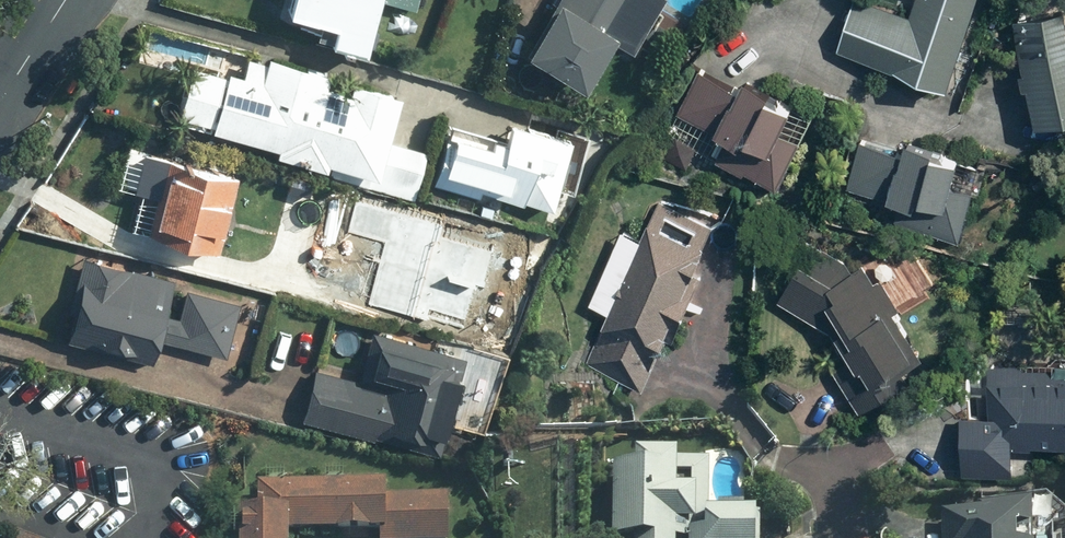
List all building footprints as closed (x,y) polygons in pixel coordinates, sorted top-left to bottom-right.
[(329,21),(324,41),(357,49),(362,30),(366,31),(374,0),(286,0),(283,9),(329,21)] [(605,36),(625,48),(654,0),(552,0),(520,52),(575,85),(605,36)] [(906,17),(855,0),(854,0),(837,48),(946,85),(975,0),(911,0),(906,17)] [(1062,11),(1012,22),(1034,122),(1064,116),(1064,24),(1062,11)] [(321,168),(323,161),(371,174),(393,94),(346,81),(343,92),(321,87),(326,71),(265,55),(263,61),(244,56),(237,80),(191,68),(177,122),(274,148),(272,155),(321,168)] [(767,92),(741,79),(736,87),(698,69),(678,109),(728,133),(717,155),(776,184),(798,141),(776,130),(787,107),(765,96),(767,92)] [(568,140),(504,123),(499,141),(487,138),(486,144),(449,134),(447,141),(442,140),(431,183),(475,195),(477,190),(549,209),(568,140)] [(845,188),(911,204),(906,224),(961,237),(972,192),(947,186),(955,156),(905,144),(903,154),(856,142),(845,188)] [(216,251),(234,177),(163,161),(146,235),(216,251)] [(713,227),(658,202),(585,364),(640,389),(713,227)] [(392,237),(375,300),(427,314),(429,308),(468,318),(476,289),(484,289),(494,252),(438,236),(441,225),(360,203),(353,226),(392,237)] [(153,357),(157,340),(225,356),(238,305),(184,292),(177,319),(163,315),(172,279),(84,258),(65,335),(153,357)] [(889,389),(884,381),(920,359),(864,267),(838,283),(799,261),(777,301),(831,331),(849,360),(833,370),(857,409),(889,389)] [(454,358),(368,337),(358,378),(315,367),(301,421),(436,455),(450,401),(444,399),(454,358)] [(992,381),(985,381),(986,416),(961,416),(963,475),(1010,474),(1009,443),(1064,442),(1064,364),(991,367),(992,381)] [(611,469),(609,537),(754,537),(755,517),(706,516),(708,458),(632,457),(631,469),(611,469)] [(282,532),(376,532),(376,537),(447,537),(448,499),(382,498),(382,486),(257,486),(257,518),(236,517),(236,537),(282,537),(282,532)] [(941,537),(1029,537),(1029,515),(941,517),(941,537)]
